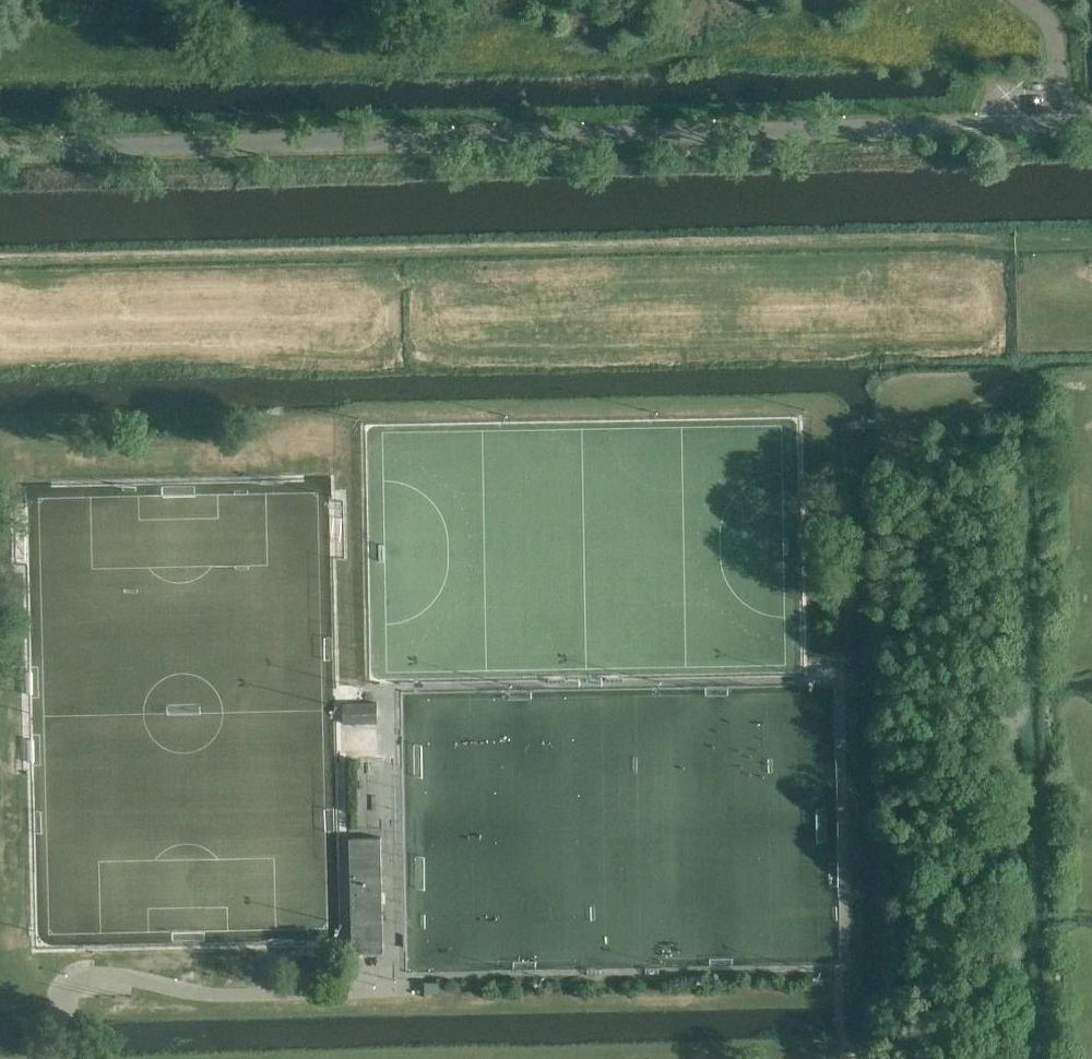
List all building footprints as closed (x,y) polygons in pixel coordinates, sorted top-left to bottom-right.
[(344,724),(378,723),(377,703),(344,703),(344,724)] [(381,837),(351,838),(350,838),(352,953),(384,953),(381,837)]
